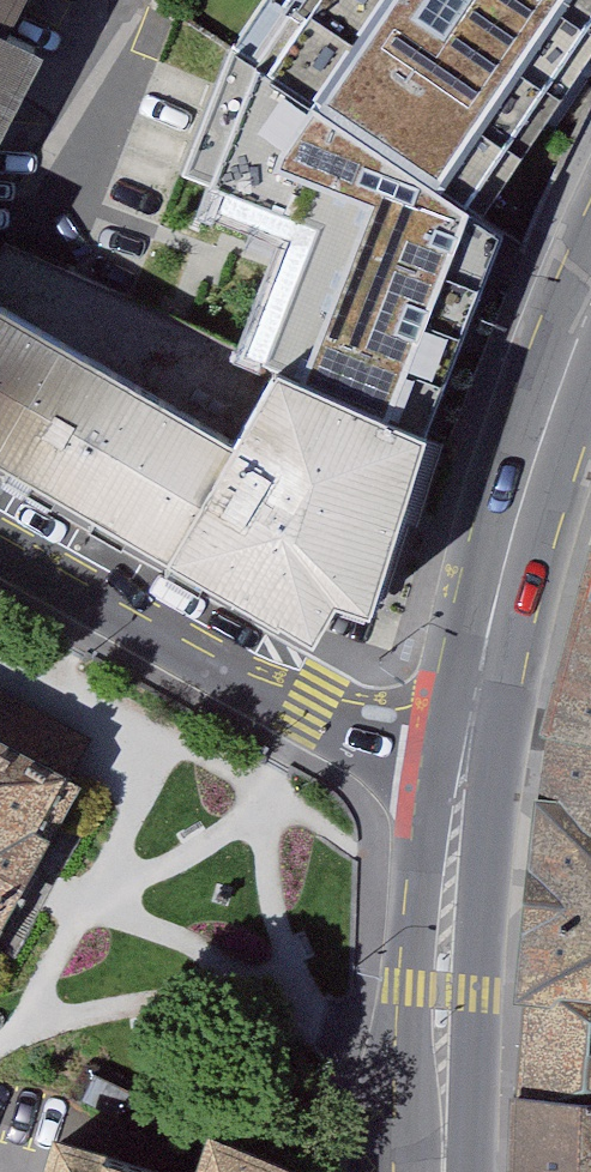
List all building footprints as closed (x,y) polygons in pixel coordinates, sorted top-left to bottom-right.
[(73,19),(42,0),(0,0),(0,163),(73,19)] [(73,19),(81,0),(42,0),(73,19)] [(238,39),(385,134),(486,199),(516,219),(590,104),(590,0),(263,0),(238,39)] [(198,40),(77,262),(151,293),(169,261),(265,87),(198,40)] [(169,261),(151,293),(471,423),(495,430),(536,301),(461,264),(486,199),(385,134),(356,205),(373,212),(322,331),(314,316),(169,261)] [(0,257),(0,460),(129,531),(317,643),(373,612),(393,576),(424,579),(471,423),(151,293),(77,262),(11,236),(0,257)] [(548,715),(590,723),(590,581),(548,715)] [(65,790),(60,787),(82,746),(0,703),(0,912),(65,790)] [(512,993),(533,996),(590,1005),(590,723),(548,715),(512,993)] [(533,996),(525,1106),(590,1108),(590,1005),(533,996)] [(525,1106),(523,1171),(590,1171),(590,1108),(525,1106)] [(303,1171),(209,1136),(201,1171),(303,1171)] [(60,1143),(52,1171),(157,1171),(60,1143)]
